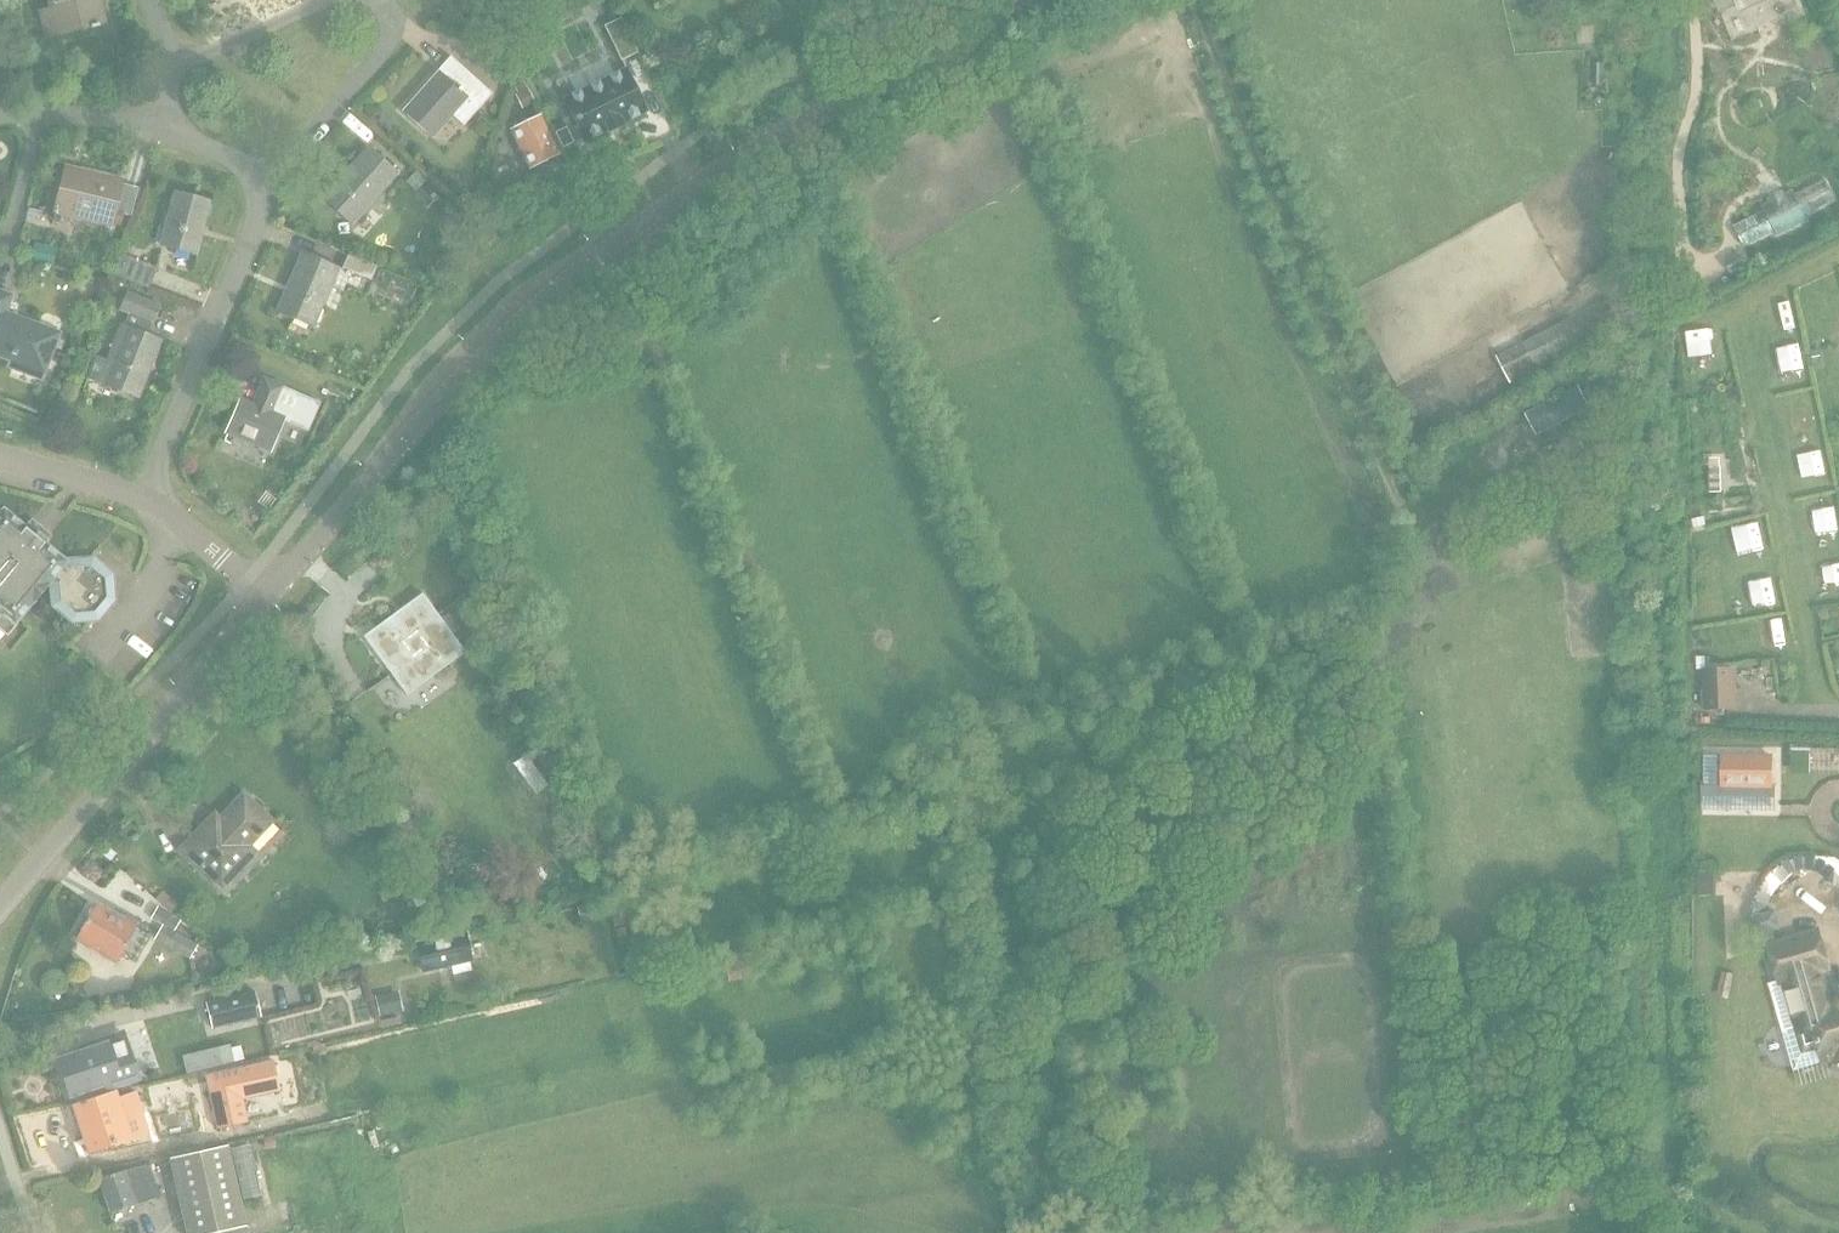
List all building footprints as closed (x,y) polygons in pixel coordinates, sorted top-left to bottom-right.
[(51,9),(40,11),(47,37),(106,23),(100,0),(49,0),(51,9)] [(452,116),(463,126),(492,94),(450,56),(402,110),(433,138),(452,116)] [(1604,63),(1590,63),(1591,88),(1604,89),(1604,63)] [(563,98),(583,140),(645,111),(624,68),(563,98)] [(522,106),(532,101),(526,89),(516,94),(522,106)] [(506,123),(513,137),(529,169),(557,157),(533,108),(506,123)] [(323,197),(351,223),(396,173),(368,147),(323,197)] [(65,164),(53,212),(112,227),(116,211),(130,215),(137,187),(123,184),(124,179),(65,164)] [(1734,226),(1746,247),(1771,233),(1772,236),(1805,221),(1803,215),(1830,202),(1824,184),(1794,198),(1791,193),(1762,206),(1765,213),(1734,226)] [(161,244),(194,254),(209,201),(175,192),(161,244)] [(113,273),(148,287),(156,267),(121,253),(113,273)] [(278,312),(312,327),(337,269),(303,254),(278,312)] [(342,268),(371,280),(377,267),(348,254),(342,268)] [(5,311),(11,295),(0,290),(0,356),(43,373),(59,332),(5,311)] [(161,340),(147,334),(160,306),(128,292),(121,309),(129,313),(124,325),(122,325),(107,361),(95,356),(86,377),(136,398),(161,340)] [(1608,295),(1495,356),(1512,385),(1625,323),(1608,295)] [(273,406),(282,410),(290,390),(263,379),(252,406),(239,401),(226,432),(269,450),(282,419),(270,414),(273,406)] [(1709,466),(1710,491),(1721,491),(1721,466),(1709,466)] [(45,585),(48,585),(49,609),(70,626),(97,624),(114,603),(111,576),(91,559),(64,561),(62,562),(42,545),(50,535),(31,519),(24,527),(3,509),(0,512),(0,628),(7,634),(15,623),(14,622),(31,602),(32,602),(45,586),(44,586),(45,585)] [(363,636),(407,695),(465,652),(421,593),(363,636)] [(1704,668),(1705,708),(1734,707),(1733,667),(1704,668)] [(1771,756),(1723,756),(1722,785),(1771,785),(1771,756)] [(254,852),(247,845),(271,820),(242,793),(208,829),(203,824),(180,848),(221,887),(254,852)] [(123,917),(121,920),(95,904),(84,923),(80,921),(74,932),(78,934),(76,938),(116,961),(121,953),(135,961),(149,935),(135,927),(136,924),(123,917)] [(153,939),(189,958),(197,943),(174,930),(180,920),(158,906),(151,918),(162,924),(153,939)] [(415,942),(422,972),(472,961),(465,930),(415,942)] [(1838,997),(1838,999),(1838,1000),(1838,1002),(1838,1003),(1830,1005),(1819,969),(1829,966),(1819,930),(1777,942),(1774,930),(1753,936),(1760,960),(1771,957),(1778,981),(1789,977),(1803,1024),(1811,1022),(1822,1059),(1834,1056),(1835,1061),(1837,1065),(1838,1067),(1838,997)] [(206,1002),(212,1028),(260,1016),(254,991),(206,1002)] [(399,993),(373,997),(378,1021),(402,1017),(399,993)] [(89,1050),(59,1060),(71,1094),(105,1082),(107,1087),(138,1076),(123,1032),(87,1045),(89,1050)] [(178,1076),(248,1060),(248,1059),(223,1065),(223,1063),(234,1061),(230,1044),(182,1055),(186,1073),(177,1075),(178,1076)] [(272,1060),(205,1075),(216,1128),(246,1121),(241,1098),(279,1090),(272,1060)] [(116,1091),(74,1106),(90,1152),(145,1133),(133,1092),(118,1097),(116,1091)] [(168,1157),(177,1197),(185,1232),(214,1232),(246,1226),(227,1144),(177,1155),(168,1157)] [(231,1148),(243,1198),(261,1194),(249,1144),(231,1148)] [(149,1163),(97,1180),(111,1216),(145,1205),(142,1199),(161,1194),(149,1163)]
